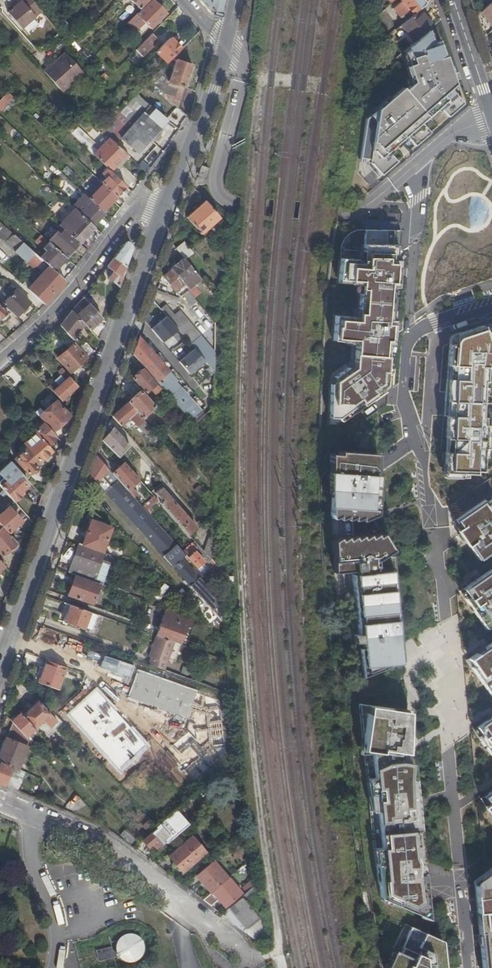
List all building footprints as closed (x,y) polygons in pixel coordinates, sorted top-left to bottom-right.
[(41,11),(37,6),(32,0),(21,0),(15,5),(18,8),(16,10),(9,15),(21,28),(41,11)] [(165,0),(150,0),(128,22),(140,34),(148,26),(150,27),(156,21),(159,19),(165,13),(158,6),(165,0)] [(147,0),(130,0),(139,8),(147,0)] [(209,12),(217,15),(221,0),(199,0),(209,12)] [(423,0),(400,0),(401,1),(393,9),(400,17),(409,10),(413,15),(419,9),(421,8),(426,3),(423,0)] [(480,12),(491,26),(491,2),(480,12)] [(434,24),(421,8),(419,9),(432,26),(434,24)] [(432,26),(419,9),(413,15),(397,27),(401,32),(412,44),(429,29),(432,26)] [(397,27),(392,32),(396,36),(401,32),(397,27)] [(429,29),(412,44),(404,51),(416,83),(406,91),(404,88),(379,111),(369,165),(378,177),(397,162),(391,156),(408,140),(414,146),(430,132),(423,124),(441,106),(450,117),(464,104),(452,90),(457,85),(448,56),(446,57),(441,41),(435,43),(429,29)] [(158,40),(152,33),(136,49),(142,56),(158,40)] [(167,62),(181,48),(170,37),(156,51),(167,62)] [(45,73),(62,91),(83,73),(66,52),(56,61),(58,63),(52,67),(49,64),(42,70),(45,73)] [(95,62),(91,59),(86,64),(89,68),(95,62)] [(149,80),(177,108),(192,65),(175,59),(167,81),(163,76),(169,69),(164,65),(149,80)] [(10,74),(4,67),(0,71),(0,80),(2,82),(10,74)] [(13,96),(7,91),(1,97),(7,103),(13,96)] [(109,138),(115,144),(120,138),(137,153),(166,120),(136,93),(100,129),(109,138)] [(113,173),(129,157),(115,144),(109,138),(100,147),(78,126),(71,133),(105,165),(113,173)] [(207,164),(202,162),(198,174),(204,176),(207,168),(206,167),(207,164)] [(102,183),(116,196),(126,186),(113,173),(105,165),(103,167),(105,170),(102,173),(105,176),(101,181),(102,183)] [(102,210),(116,196),(102,183),(88,197),(92,201),(102,210)] [(219,217),(204,200),(186,217),(201,234),(219,217)] [(92,225),(104,212),(102,210),(92,201),(80,213),(92,225)] [(62,227),(70,235),(79,242),(93,226),(92,225),(80,213),(74,208),(64,220),(66,222),(62,227)] [(44,304),(65,280),(53,270),(39,257),(0,221),(0,238),(3,241),(34,268),(36,266),(43,272),(35,279),(33,278),(31,280),(33,282),(31,284),(26,279),(22,284),(44,304)] [(331,380),(330,417),(340,421),(388,387),(400,230),(362,229),(351,232),(344,238),(340,247),(340,257),(337,282),(359,284),(356,316),(334,315),(332,340),(355,341),(354,362),(350,365),(331,380)] [(39,257),(53,270),(60,263),(61,264),(63,263),(65,261),(66,258),(65,258),(66,257),(57,249),(41,235),(35,241),(45,251),(39,257)] [(73,248),(83,256),(88,250),(79,242),(70,235),(67,238),(66,236),(64,238),(65,240),(59,248),(67,255),(73,248)] [(114,257),(125,266),(131,247),(129,243),(127,242),(126,241),(114,257)] [(184,241),(175,248),(183,258),(185,260),(193,253),(184,241)] [(117,285),(125,266),(114,257),(107,266),(113,271),(108,277),(117,285)] [(465,264),(470,284),(491,278),(491,257),(465,264)] [(185,260),(183,258),(170,269),(171,270),(184,286),(186,288),(193,283),(199,278),(185,260)] [(184,286),(171,270),(163,276),(164,277),(180,296),(182,295),(187,290),(186,288),(184,286)] [(193,283),(186,288),(187,290),(194,298),(201,293),(193,283)] [(1,304),(15,317),(29,302),(11,285),(6,291),(10,295),(1,304)] [(187,290),(182,295),(191,306),(197,301),(194,298),(187,290)] [(98,339),(105,322),(83,297),(77,303),(82,309),(75,315),(83,323),(98,339)] [(106,308),(102,302),(96,307),(101,313),(106,308)] [(4,322),(10,317),(6,313),(7,312),(0,305),(0,318),(4,322)] [(166,305),(160,309),(165,315),(178,329),(194,349),(204,361),(214,372),(214,356),(203,343),(205,341),(179,310),(175,314),(166,305)] [(71,337),(83,323),(75,315),(71,311),(60,325),(71,337)] [(178,329),(165,315),(151,328),(162,341),(166,338),(166,339),(178,329)] [(450,337),(445,402),(450,402),(449,472),(484,473),(484,447),(489,447),(489,424),(484,424),(485,367),(491,365),(491,323),(450,337)] [(176,381),(139,337),(133,354),(196,425),(213,445),(213,405),(204,414),(187,395),(175,382),(176,381)] [(91,359),(94,350),(85,340),(79,346),(91,359)] [(86,357),(73,343),(57,357),(70,371),(86,357)] [(204,361),(194,349),(182,359),(181,358),(178,361),(189,374),(204,361)] [(61,400),(77,384),(62,368),(58,373),(61,376),(49,387),(61,400)] [(155,384),(142,369),(132,378),(145,393),(155,384)] [(155,406),(141,390),(128,402),(141,417),(155,406)] [(68,423),(71,416),(69,415),(56,401),(57,400),(51,393),(43,400),(49,407),(44,412),(40,408),(35,412),(42,420),(51,431),(61,422),(63,424),(65,422),(68,423)] [(141,417),(128,402),(112,416),(120,426),(130,417),(146,436),(153,431),(141,417)] [(54,434),(51,431),(42,420),(38,423),(40,425),(34,430),(36,432),(47,445),(54,438),(52,436),(54,434)] [(40,425),(38,423),(37,422),(31,426),(34,430),(40,425)] [(126,442),(108,422),(102,440),(117,456),(121,451),(120,449),(126,442)] [(36,465),(52,450),(47,445),(36,432),(24,443),(27,447),(22,452),(15,458),(28,473),(37,466),(36,465)] [(18,448),(22,452),(27,447),(24,443),(18,448)] [(112,466),(98,450),(96,456),(108,469),(112,466)] [(332,498),(331,514),(333,519),(339,516),(340,519),(346,516),(348,520),(352,518),(353,536),(348,539),(346,536),(340,540),(339,537),(332,541),(335,573),(352,571),(357,622),(358,633),(358,634),(353,634),(354,642),(359,642),(362,676),(384,668),(384,662),(402,660),(392,555),(388,555),(388,552),(392,549),(373,518),(373,515),(377,514),(379,475),(376,475),(377,453),(339,451),(339,454),(331,454),(329,495),(335,495),(335,498),(332,498)] [(108,469),(96,456),(89,474),(104,491),(117,479),(112,473),(108,469)] [(0,470),(9,479),(11,482),(18,476),(19,478),(24,474),(12,460),(0,470)] [(139,479),(124,462),(112,473),(117,479),(127,490),(129,487),(139,479)] [(1,486),(14,501),(22,494),(19,491),(25,485),(19,478),(18,476),(11,482),(9,479),(1,486)] [(117,479),(104,491),(169,563),(183,552),(182,551),(146,511),(142,507),(134,498),(127,490),(117,479)] [(25,513),(14,501),(1,486),(0,486),(0,500),(2,502),(3,501),(8,506),(0,513),(0,524),(8,532),(16,525),(15,523),(25,513)] [(129,487),(127,490),(134,498),(137,495),(129,487)] [(176,520),(186,531),(193,525),(189,520),(190,520),(160,487),(157,490),(155,493),(161,500),(160,503),(176,520)] [(154,496),(142,507),(146,511),(156,502),(158,500),(154,496)] [(457,514),(480,553),(491,546),(491,509),(484,497),(457,514)] [(82,536),(85,537),(90,523),(90,520),(91,517),(89,517),(82,536)] [(85,537),(82,545),(102,552),(110,529),(111,527),(104,525),(99,523),(98,526),(90,523),(85,537)] [(20,546),(8,532),(0,524),(0,554),(1,555),(10,548),(13,552),(20,546)] [(102,552),(103,553),(104,553),(112,530),(110,529),(102,552)] [(210,558),(219,568),(217,538),(209,529),(202,549),(210,558)] [(182,551),(183,552),(185,555),(197,568),(204,562),(194,551),(197,548),(192,543),(182,551)] [(78,544),(70,565),(68,572),(102,584),(110,563),(100,559),(103,553),(102,552),(82,545),(78,544)] [(183,552),(169,563),(172,567),(182,558),(185,555),(183,552)] [(182,558),(172,567),(210,608),(221,599),(221,594),(207,579),(203,582),(182,558)] [(207,562),(219,575),(219,568),(210,558),(207,562)] [(468,581),(475,591),(472,594),(476,601),(479,599),(491,617),(491,571),(489,567),(468,581)] [(92,604),(99,584),(74,575),(67,595),(92,604)] [(117,581),(114,587),(126,592),(129,586),(117,581)] [(90,611),(64,602),(58,620),(75,626),(77,627),(83,629),(90,611)] [(163,616),(157,635),(174,641),(180,643),(187,625),(190,626),(193,619),(168,610),(166,617),(163,616)] [(97,614),(90,611),(83,629),(91,631),(97,614)] [(149,664),(164,670),(174,641),(157,635),(149,656),(152,657),(149,664)] [(470,656),(483,673),(487,670),(491,678),(491,641),(470,656)] [(66,667),(46,659),(38,682),(58,689),(66,667)] [(153,673),(149,684),(154,686),(152,691),(146,706),(164,712),(175,681),(153,673)] [(37,700),(21,714),(33,728),(36,730),(39,727),(37,725),(50,713),(37,700)] [(409,709),(359,703),(362,737),(361,748),(364,748),(381,901),(430,922),(414,766),(406,752),(409,709)] [(21,714),(19,712),(11,721),(12,722),(24,736),(33,728),(21,714)] [(478,725),(491,746),(491,716),(478,725)] [(29,741),(24,736),(12,722),(0,751),(0,783),(4,785),(7,777),(9,778),(11,774),(9,773),(11,766),(17,769),(29,741)] [(48,744),(54,750),(62,743),(56,737),(48,744)] [(4,785),(16,790),(24,772),(17,769),(11,766),(9,773),(11,774),(9,778),(7,777),(4,785)] [(137,781),(130,787),(137,795),(144,789),(137,781)] [(491,811),(491,791),(483,798),(491,811)] [(179,817),(173,810),(158,823),(164,830),(179,817)] [(155,847),(166,838),(156,827),(142,840),(148,847),(152,844),(155,847)] [(124,829),(119,835),(130,844),(135,839),(124,829)] [(167,855),(175,864),(178,862),(185,870),(205,852),(190,835),(167,855)] [(228,877),(212,860),(195,875),(211,892),(220,884),(228,877)] [(178,862),(175,864),(182,872),(185,870),(178,862)] [(475,888),(477,912),(480,912),(482,924),(478,925),(483,967),(491,967),(491,868),(474,881),(475,888)] [(203,899),(202,900),(211,906),(218,899),(225,907),(233,899),(220,884),(211,892),(203,899)] [(255,892),(254,886),(221,914),(258,941),(265,934),(256,895),(258,893),(257,891),(255,892)] [(405,924),(386,967),(445,967),(443,942),(405,924)] [(99,967),(109,967),(118,966),(119,967),(120,967),(142,967),(143,966),(144,964),(145,962),(146,960),(146,956),(145,953),(144,950),(143,948),(141,946),(138,944),(135,943),(132,942),(129,942),(126,943),(123,944),(120,947),(117,951),(115,955),(97,959),(99,967)]
